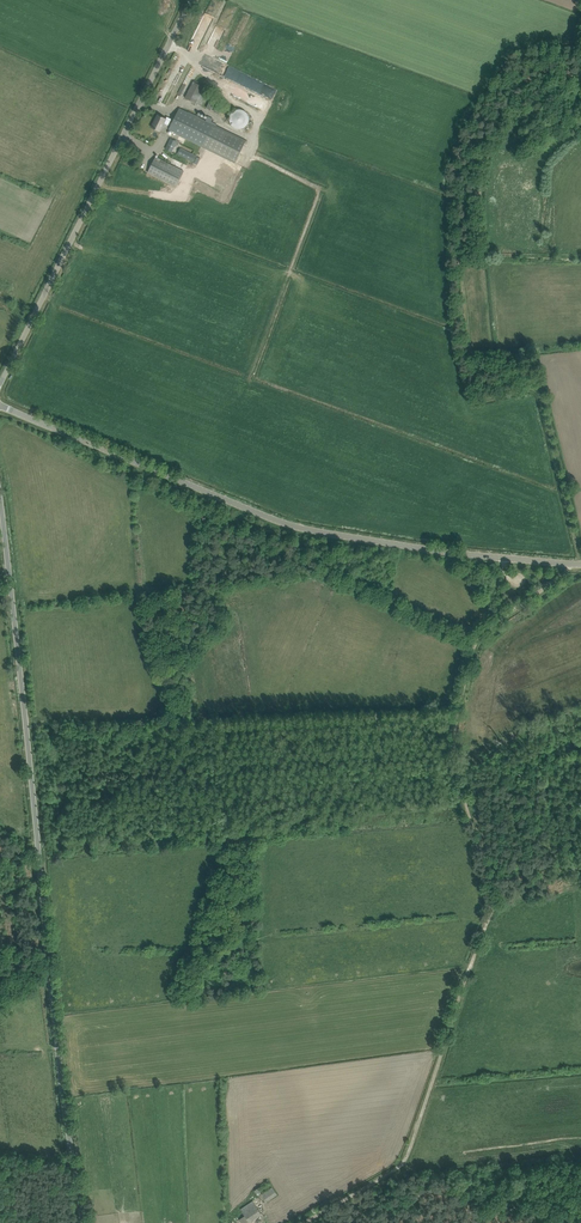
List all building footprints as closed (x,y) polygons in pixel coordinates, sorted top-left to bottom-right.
[(185,98),(201,106),(209,90),(193,82),(185,98)] [(257,91),(256,92),(266,97),(271,87),(265,84),(261,93),(257,91)] [(238,96),(260,107),(262,101),(241,90),(238,96)] [(208,105),(213,108),(212,110),(215,111),(216,109),(219,111),(221,108),(210,102),(208,105)] [(241,130),(249,114),(234,107),(227,123),(241,130)] [(179,108),(169,129),(207,148),(235,162),(246,141),(217,127),(211,124),(205,121),(179,108)] [(151,127),(160,131),(166,119),(158,115),(151,127)] [(165,149),(172,152),(176,143),(178,144),(180,141),(176,139),(176,141),(171,138),(165,149)] [(177,153),(194,162),(197,155),(190,152),(191,150),(180,145),(180,146),(181,146),(177,153)] [(147,172),(176,186),(183,171),(155,157),(147,172)] [(261,1194),(266,1202),(277,1194),(272,1186),(261,1194)] [(241,1222),(247,1222),(262,1214),(253,1201),(240,1209),(245,1216),(239,1220),(241,1222)]
